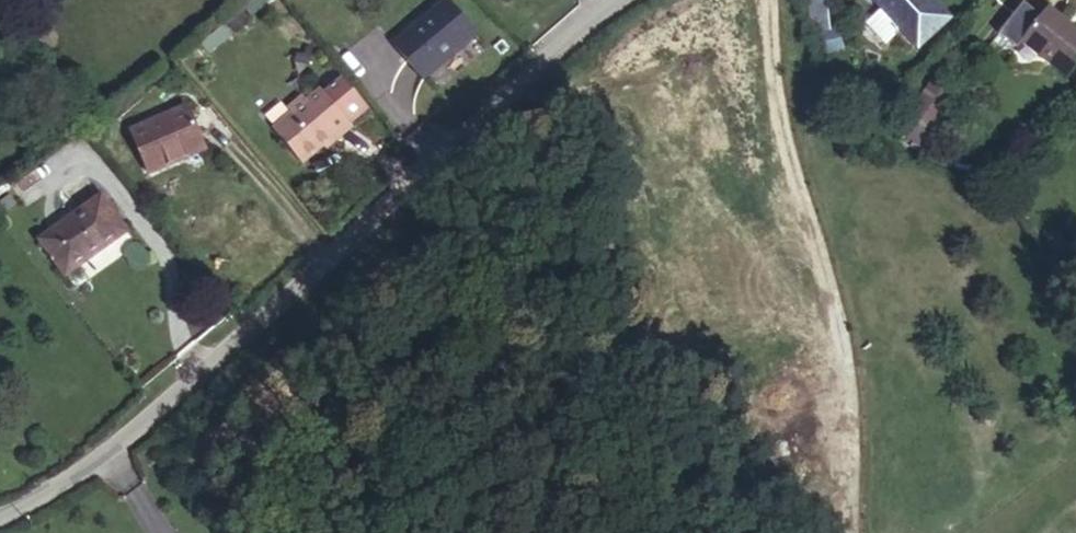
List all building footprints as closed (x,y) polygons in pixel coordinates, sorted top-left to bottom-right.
[(896,0),(882,0),(866,16),(924,69),(947,46),(896,0)] [(1050,7),(1043,17),(1024,3),(1002,32),(1072,83),(1075,77),(1075,26),(1050,7)] [(397,50),(426,82),(470,45),(439,12),(397,50)] [(925,150),(960,88),(934,73),(899,135),(925,150)] [(288,134),(268,147),(294,183),(328,159),(331,162),(347,150),(345,146),(367,130),(344,100),(323,115),(320,111),(305,122),(302,117),(285,129),(288,134)] [(126,151),(143,194),(202,170),(184,127),(126,151)] [(61,298),(124,250),(97,212),(31,261),(61,298)]
